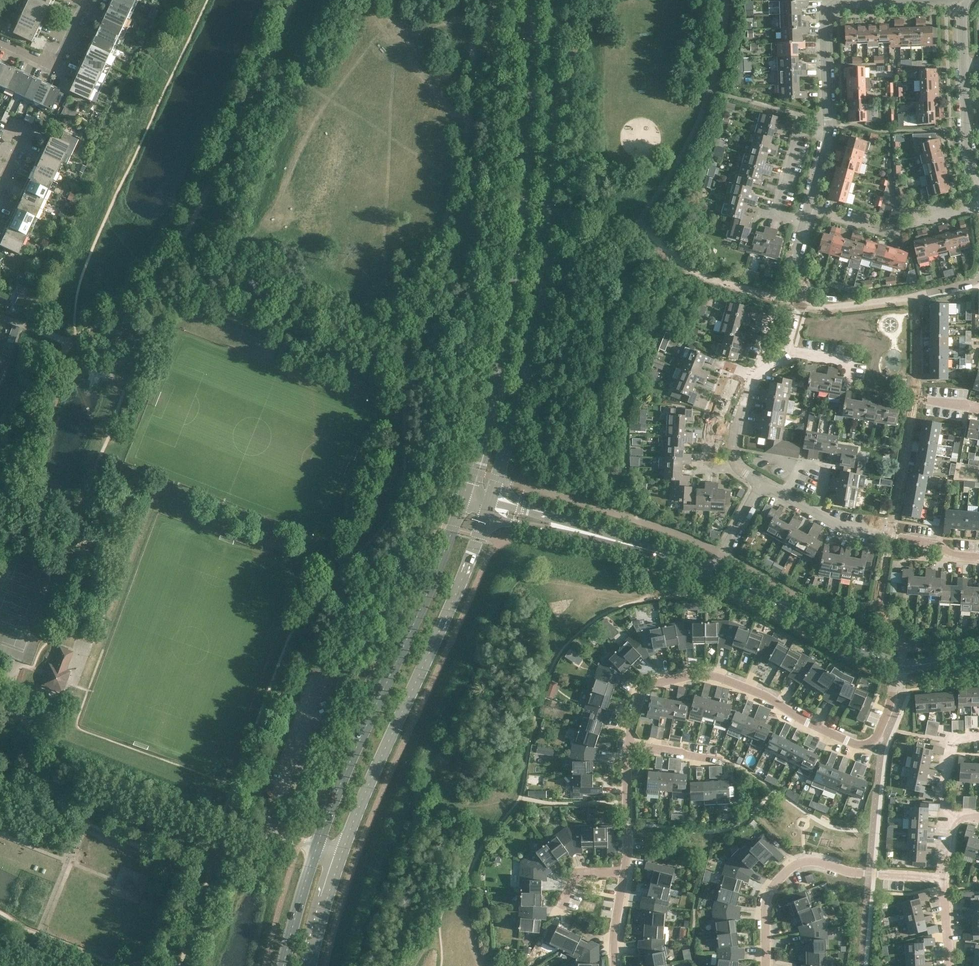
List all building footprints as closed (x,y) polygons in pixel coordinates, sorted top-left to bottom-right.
[(50,5),(39,0),(30,0),(27,6),(46,14),(50,5)] [(114,0),(113,0),(109,9),(128,18),(132,8),(114,0)] [(132,8),(136,0),(114,0),(132,8)] [(780,1),(781,15),(801,14),(801,7),(808,7),(808,0),(805,0),(785,1),(780,1)] [(41,24),(46,14),(27,6),(23,15),(41,24)] [(128,18),(109,9),(105,18),(124,27),(128,18)] [(808,22),(801,22),(801,14),(781,15),(781,29),(809,28),(808,22)] [(37,33),(41,24),(23,15),(18,24),(37,33)] [(124,27),(105,18),(101,27),(119,36),(124,27)] [(14,33),(33,42),(37,33),(18,24),(14,33)] [(867,25),(856,26),(857,44),(867,43),(867,25)] [(867,25),(867,43),(867,47),(878,47),(878,43),(877,25),(867,25)] [(889,29),(889,25),(877,25),(878,43),(888,43),(889,43),(888,29),(889,29)] [(856,26),(845,26),(845,44),(857,44),(856,26)] [(119,36),(101,27),(96,36),(115,45),(119,36)] [(802,35),(809,35),(809,28),(781,29),(782,43),(802,42),(802,35)] [(910,28),(899,29),(900,47),(911,46),(910,28)] [(921,46),(921,28),(910,28),(911,46),(921,46)] [(921,46),(932,46),(932,28),(921,28),(921,46)] [(888,43),(889,47),(900,47),(899,29),(889,29),(888,29),(889,43),(888,43)] [(115,45),(96,36),(92,45),(111,54),(115,45)] [(782,43),(777,43),(778,57),(798,56),(798,49),(805,49),(805,42),(802,42),(782,43)] [(111,54),(92,45),(88,55),(107,63),(111,54)] [(107,63),(88,55),(84,64),(102,73),(107,63)] [(805,64),(798,64),(798,56),(778,57),(778,71),(806,70),(805,64)] [(102,73),(84,64),(79,73),(98,82),(102,73)] [(0,74),(0,86),(4,88),(13,70),(4,65),(0,74)] [(864,67),(846,68),(847,79),(865,78),(864,67)] [(938,69),(920,69),(920,81),(938,80),(938,69)] [(13,70),(4,88),(14,93),(22,74),(13,70)] [(799,77),(806,77),(806,70),(778,71),(779,85),(799,84),(799,77)] [(98,82),(79,73),(75,82),(94,91),(98,82)] [(22,74),(14,93),(23,97),(31,78),(22,74)] [(31,78),(23,97),(32,101),(41,82),(31,78)] [(847,90),(865,89),(870,89),(870,78),(865,78),(847,79),(847,90)] [(920,81),(920,91),(938,91),(938,80),(920,81)] [(41,82),(32,101),(41,106),(50,87),(41,82)] [(71,91),(89,100),(94,91),(75,82),(71,91)] [(806,92),(799,92),(799,84),(779,85),(779,99),(807,98),(806,92)] [(50,87),(41,106),(50,110),(55,100),(59,102),(62,96),(58,93),(59,91),(50,87)] [(847,90),(847,101),(866,100),(865,89),(847,90)] [(934,102),(939,102),(938,91),(920,91),(921,102),(934,102)] [(847,101),(848,111),(866,111),(866,100),(847,101)] [(921,102),(916,102),(917,113),(935,112),(934,102),(921,102)] [(848,111),(848,122),(871,122),(871,110),(866,111),(848,111)] [(917,124),(935,124),(935,112),(917,113),(917,124)] [(778,117),(761,113),(758,123),(783,130),(784,125),(776,123),(778,117)] [(728,125),(730,119),(723,117),(722,124),(728,125)] [(772,138),(773,133),(781,135),(783,130),(758,123),(755,134),(772,138)] [(50,135),(45,145),(64,154),(70,156),(77,140),(63,133),(60,140),(50,135)] [(941,149),(939,139),(937,139),(935,134),(936,134),(936,133),(912,135),(913,135),(915,145),(921,143),(924,154),(941,149)] [(777,151),(778,146),(770,144),(772,138),(755,134),(752,144),(777,151)] [(870,142),(850,137),(847,148),(864,152),(867,153),(870,142)] [(766,159),(768,154),(776,156),(777,151),(752,144),(750,155),(766,159)] [(45,145),(41,154),(60,162),(66,165),(70,156),(64,154),(45,145)] [(716,146),(713,155),(720,157),(723,148),(716,146)] [(843,153),(841,157),(844,158),(861,163),(864,152),(847,148),(845,153),(843,153)] [(920,155),(922,165),(926,164),(944,160),(941,149),(924,154),(920,155)] [(37,163),(56,172),(60,162),(41,154),(37,163)] [(766,159),(750,155),(745,154),(742,164),(771,172),(772,167),(765,165),(766,159)] [(854,172),(858,173),(861,163),(844,158),(841,168),(854,172)] [(925,176),(929,175),(946,170),(944,160),(926,164),(922,165),(925,176)] [(37,163),(33,172),(52,181),(54,182),(58,172),(56,172),(37,163)] [(81,163),(77,170),(83,173),(86,166),(81,163)] [(742,164),(740,174),(760,180),(762,175),(770,177),(771,172),(742,164)] [(841,168),(837,167),(834,178),(851,182),(854,172),(841,168)] [(946,170),(929,175),(925,176),(927,186),(949,181),(946,170)] [(29,181),(47,190),(52,181),(33,172),(29,181)] [(740,174),(738,173),(735,184),(751,189),(753,183),(761,185),(762,180),(760,180),(740,174)] [(711,188),(713,178),(707,176),(707,177),(706,182),(704,186),(711,188)] [(834,178),(831,188),(848,193),(851,182),(834,178)] [(24,191),(43,199),(47,190),(29,181),(24,191)] [(951,192),(949,181),(927,186),(929,197),(951,192)] [(727,193),(756,201),(758,196),(750,194),(751,189),(735,184),(730,183),(727,193)] [(831,188),(828,199),(845,203),(848,193),(831,188)] [(39,208),(43,199),(24,191),(20,199),(39,208)] [(756,201),(727,193),(725,204),(745,210),(747,204),(755,206),(756,201)] [(16,208),(35,217),(39,208),(20,199),(16,208)] [(725,204),(722,214),(733,218),(733,217),(749,222),(750,222),(752,217),(744,215),(745,210),(725,204)] [(12,218),(30,226),(35,217),(16,208),(12,218)] [(755,234),(750,233),(751,228),(747,227),(749,222),(733,217),(733,218),(728,237),(740,241),(738,249),(751,253),(751,252),(755,234)] [(7,227),(26,236),(30,226),(12,218),(7,227)] [(3,236),(22,245),(26,236),(7,227),(3,236)] [(771,229),(765,227),(763,234),(756,232),(755,234),(751,252),(764,255),(771,229)] [(764,255),(778,259),(783,240),(776,238),(778,231),(771,229),(764,255)] [(970,247),(966,229),(955,232),(959,249),(970,247)] [(945,234),(949,252),(950,256),(960,254),(959,249),(955,232),(945,234)] [(817,246),(816,250),(818,251),(829,254),(834,237),(835,234),(830,233),(829,235),(823,234),(819,247),(817,246)] [(949,252),(945,234),(934,237),(938,254),(949,252)] [(18,254),(22,245),(3,236),(0,243),(0,246),(18,254)] [(834,237),(829,254),(840,257),(844,239),(834,237)] [(934,237),(924,239),(928,257),(938,254),(934,237)] [(840,257),(850,260),(855,242),(844,239),(840,257)] [(913,242),(918,264),(929,262),(928,257),(924,239),(913,242)] [(877,244),(866,241),(865,245),(862,258),(872,261),(877,244)] [(850,260),(861,263),(862,258),(865,245),(855,242),(850,260)] [(877,244),(872,261),(871,265),(881,268),(882,264),(887,247),(877,244)] [(893,267),(898,250),(887,247),(882,264),(893,267)] [(903,270),(908,253),(898,250),(893,267),(903,270)] [(18,284),(14,292),(20,294),(24,287),(18,284)] [(751,314),(743,312),(745,306),(728,301),(725,312),(750,319),(751,314)] [(953,304),(948,304),(948,303),(931,303),(930,314),(948,315),(948,314),(954,314),(953,304)] [(748,323),(750,319),(725,312),(722,322),(739,327),(741,321),(748,323)] [(948,315),(930,314),(930,325),(948,325),(948,315)] [(726,335),(726,334),(742,339),(744,340),(745,335),(737,332),(739,327),(722,322),(719,333),(726,335)] [(948,336),(948,325),(930,325),(930,336),(948,336)] [(742,339),(726,334),(726,335),(723,345),(747,352),(749,347),(741,345),(742,339)] [(948,336),(930,336),(930,347),(948,347),(948,336)] [(746,356),(747,352),(723,345),(718,343),(715,354),(737,360),(738,354),(746,356)] [(930,347),(930,358),(948,358),(948,347),(930,347)] [(712,364),(714,359),(693,351),(688,348),(686,348),(681,358),(686,360),(702,366),(704,361),(712,364)] [(948,358),(930,358),(930,368),(948,368),(948,358)] [(702,366),(686,360),(682,370),(705,379),(707,375),(700,372),(702,366)] [(807,389),(818,391),(821,374),(815,373),(817,365),(812,364),(811,366),(805,365),(803,378),(809,379),(807,389)] [(828,367),(827,375),(821,374),(818,391),(829,393),(833,368),(828,367)] [(829,393),(828,398),(839,400),(840,391),(843,378),(837,377),(838,369),(833,368),(829,393)] [(948,380),(948,368),(930,368),(930,373),(923,373),(923,379),(948,380)] [(654,380),(657,372),(650,369),(647,377),(648,377),(654,380)] [(705,379),(682,370),(678,380),(694,386),(696,381),(704,384),(705,379)] [(769,390),(762,389),(761,395),(788,400),(792,380),(778,378),(777,384),(771,382),(769,390)] [(678,380),(672,396),(693,405),(696,399),(697,400),(699,395),(692,392),(694,386),(678,380)] [(840,391),(839,400),(839,402),(844,403),(842,416),(843,416),(853,418),(856,401),(850,400),(852,392),(847,391),(846,392),(840,391)] [(862,402),(856,401),(853,418),(864,420),(868,395),(863,394),(862,402)] [(786,414),(788,400),(761,395),(760,402),(767,403),(766,410),(786,414)] [(872,404),(873,395),(868,395),(864,420),(874,421),(877,405),(872,404)] [(874,421),(885,423),(889,398),(885,397),(883,406),(877,405),(874,421)] [(893,407),(894,399),(889,398),(885,423),(896,425),(899,408),(893,407)] [(668,408),(667,425),(685,426),(685,420),(693,421),(693,416),(692,416),(692,410),(668,408)] [(757,416),(756,423),(783,428),(786,414),(766,410),(765,418),(757,416)] [(941,423),(917,419),(916,425),(922,426),(922,431),(939,434),(941,423)] [(970,420),(967,437),(978,439),(978,433),(978,421),(970,420)] [(783,428),(756,423),(755,429),(762,430),(761,438),(768,439),(773,440),(778,441),(781,441),(783,428)] [(685,426),(667,425),(667,436),(692,438),(692,433),(684,432),(685,426)] [(817,433),(806,431),(803,448),(809,449),(808,457),(813,458),(817,433)] [(922,431),(920,441),(937,445),(939,434),(922,431)] [(819,451),(825,452),(828,435),(817,433),(813,458),(818,459),(819,451)] [(835,460),(837,444),(839,437),(828,435),(825,452),(830,453),(829,461),(834,462),(835,460)] [(692,443),(692,438),(667,436),(666,447),(683,448),(684,442),(692,443)] [(937,445),(920,441),(918,452),(935,455),(937,445)] [(798,458),(800,445),(795,444),(792,457),(798,458)] [(855,461),(857,447),(837,444),(835,460),(840,461),(840,465),(844,466),(843,471),(862,474),(864,462),(855,461)] [(666,447),(666,458),(691,459),(691,454),(683,454),(683,448),(666,447)] [(934,466),(935,455),(918,452),(916,463),(934,466)] [(658,468),(665,468),(682,469),(682,464),(691,464),(691,459),(666,458),(659,457),(658,468)] [(916,463),(914,473),(928,476),(932,477),(934,466),(916,463)] [(665,468),(664,480),(672,480),(688,481),(690,481),(690,476),(682,475),(682,469),(665,468)] [(862,475),(862,474),(843,471),(841,471),(840,478),(832,477),(831,484),(858,488),(860,475),(862,475)] [(910,472),(908,483),(926,486),(928,476),(914,473),(910,472)] [(688,481),(672,480),(671,500),(684,501),(683,510),(696,511),(697,492),(691,491),(692,487),(688,487),(688,481)] [(697,492),(696,511),(696,509),(710,510),(712,483),(705,482),(705,490),(697,489),(697,492)] [(718,483),(712,483),(710,510),(724,511),(725,505),(730,506),(731,491),(718,491),(718,483)] [(926,486),(908,483),(906,494),(924,497),(926,486)] [(858,488),(831,484),(830,490),(837,491),(835,505),(855,508),(856,502),(858,488)] [(741,498),(745,491),(741,488),(737,495),(741,498)] [(906,494),(904,504),(922,508),(924,497),(906,494)] [(922,508),(904,504),(902,515),(920,519),(922,508)] [(761,513),(767,516),(760,530),(765,533),(765,532),(775,537),(783,522),(778,519),(782,512),(779,511),(778,510),(777,510),(777,511),(766,505),(761,513)] [(957,511),(946,510),(944,535),(950,535),(950,528),(955,529),(957,511)] [(967,512),(957,511),(955,529),(966,529),(967,512)] [(977,530),(978,512),(967,512),(966,529),(977,530)] [(797,519),(797,520),(785,542),(794,547),(802,532),(797,530),(803,519),(799,516),(797,519)] [(792,518),(788,525),(783,522),(775,537),(785,542),(797,520),(792,518)] [(801,558),(804,552),(818,525),(814,523),(807,535),(802,532),(794,547),(791,553),(801,558)] [(816,540),(823,527),(818,525),(804,552),(814,558),(822,543),(816,540)] [(751,544),(755,538),(750,535),(746,541),(751,544)] [(846,548),(841,578),(851,580),(852,575),(855,558),(849,557),(852,544),(847,543),(846,548)] [(830,545),(824,544),(819,575),(830,578),(834,554),(828,553),(830,545)] [(834,554),(830,577),(841,580),(841,578),(846,548),(841,547),(840,556),(834,554)] [(855,558),(852,575),(863,577),(865,567),(871,568),(873,555),(867,554),(868,552),(862,551),(861,559),(855,558)] [(909,570),(903,569),(902,582),(908,583),(907,593),(918,594),(919,577),(914,577),(914,569),(909,568),(909,570)] [(919,577),(918,594),(929,595),(931,570),(926,569),(925,578),(919,577)] [(936,570),(931,570),(929,595),(939,596),(941,579),(935,578),(936,570)] [(941,579),(939,596),(939,602),(950,603),(951,586),(945,586),(946,572),(941,571),(941,577),(941,579)] [(805,577),(802,584),(807,587),(810,580),(805,577)] [(950,603),(961,604),(963,579),(958,578),(957,586),(951,586),(950,603)] [(967,587),(968,579),(963,579),(961,604),(972,605),(973,588),(967,587)] [(693,643),(706,643),(706,623),(704,623),(704,622),(702,622),(702,623),(700,623),(700,621),(693,621),(693,623),(684,623),(686,637),(693,637),(693,643)] [(708,622),(708,623),(706,623),(706,643),(719,643),(719,636),(727,636),(730,623),(719,623),(719,621),(713,621),(713,623),(710,623),(710,622),(708,622)] [(665,626),(665,627),(663,627),(667,647),(680,645),(678,638),(686,637),(684,623),(676,625),(676,623),(669,624),(669,626),(667,627),(667,626),(665,626)] [(740,627),(730,623),(727,636),(735,639),(733,645),(745,650),(751,631),(749,630),(750,630),(748,629),(748,630),(746,629),(747,627),(740,625),(740,627)] [(651,630),(638,632),(644,645),(653,643),(654,649),(667,647),(663,627),(661,628),(660,627),(659,627),(659,628),(657,629),(656,627),(650,628),(651,630)] [(751,631),(745,650),(744,652),(750,654),(751,652),(757,654),(759,648),(766,650),(772,638),(751,631)] [(644,645),(638,632),(637,633),(628,641),(627,640),(622,644),(624,646),(622,647),(621,647),(620,648),(621,648),(619,650),(632,664),(642,655),(638,651),(644,645)] [(791,649),(772,638),(766,650),(773,654),(769,660),(775,663),(774,665),(780,668),(791,649)] [(578,652),(583,648),(578,642),(574,646),(578,652)] [(60,646),(53,666),(49,665),(42,684),(61,691),(68,672),(64,671),(71,652),(67,650),(68,648),(60,646)] [(570,660),(575,652),(570,649),(565,656),(570,660)] [(808,658),(791,649),(780,668),(786,671),(787,669),(792,672),(795,667),(801,670),(808,658)] [(610,659),(601,667),(613,675),(619,669),(623,673),(632,664),(619,650),(617,652),(617,651),(616,652),(616,653),(614,655),(613,653),(608,657),(610,659)] [(813,688),(815,687),(826,670),(808,658),(801,670),(807,674),(804,679),(809,683),(807,684),(813,688)] [(612,697),(616,685),(610,683),(613,675),(601,667),(597,679),(595,678),(593,684),(595,685),(594,687),(593,687),(593,689),(594,689),(593,691),(612,697)] [(827,671),(826,670),(815,687),(825,694),(829,689),(834,692),(844,673),(834,667),(830,673),(829,673),(829,672),(828,671),(827,671)] [(837,700),(849,705),(857,687),(855,686),(854,685),(854,686),(851,685),(854,678),(844,673),(834,692),(840,695),(837,700)] [(702,722),(703,716),(708,699),(707,699),(711,684),(705,682),(701,697),(695,696),(689,719),(702,722)] [(685,687),(679,686),(677,698),(683,699),(685,687)] [(721,699),(724,687),(717,686),(714,697),(718,698),(721,699)] [(730,689),(724,687),(721,699),(727,700),(730,689)] [(857,687),(849,705),(849,707),(855,710),(856,708),(861,710),(857,719),(864,722),(875,695),(857,687)] [(958,706),(971,706),(971,688),(958,688),(958,706)] [(971,688),(971,706),(978,706),(978,688),(971,688)] [(546,695),(553,697),(555,691),(549,689),(546,695)] [(589,704),(587,710),(600,714),(602,708),(608,709),(612,697),(593,691),(592,693),(591,693),(591,694),(592,695),(591,697),(589,696),(587,703),(589,704)] [(955,710),(954,692),(940,693),(942,711),(955,710)] [(929,712),(942,711),(940,693),(928,694),(929,712)] [(929,712),(928,694),(915,695),(916,713),(929,712)] [(644,704),(641,714),(647,716),(647,717),(660,720),(660,716),(661,716),(664,698),(651,696),(651,698),(649,705),(644,704)] [(676,701),(664,698),(661,716),(673,718),(676,701)] [(715,719),(720,702),(708,699),(703,716),(715,719)] [(732,722),(729,728),(727,734),(739,739),(741,733),(748,716),(754,702),(748,700),(742,714),(736,711),(732,722)] [(686,721),(689,703),(676,701),(673,718),(686,721)] [(720,702),(715,719),(728,723),(729,721),(732,722),(736,711),(732,710),(733,706),(720,702)] [(748,716),(741,733),(753,738),(761,718),(765,707),(759,705),(754,719),(748,716)] [(753,738),(751,743),(763,748),(765,742),(772,726),(765,723),(766,720),(767,720),(771,709),(765,707),(761,718),(753,738)] [(581,727),(580,729),(599,735),(603,723),(597,721),(600,714),(587,710),(584,717),(583,716),(581,722),(582,723),(582,725),(581,725),(580,726),(581,727)] [(927,728),(939,730),(940,723),(928,720),(927,728)] [(777,755),(785,739),(792,725),(786,722),(780,736),(773,733),(765,749),(777,755)] [(652,725),(650,737),(657,738),(659,726),(652,725)] [(665,728),(659,726),(657,738),(663,739),(665,728)] [(798,728),(796,730),(792,739),(798,741),(803,731),(798,728)] [(927,728),(925,735),(937,737),(939,730),(927,728)] [(578,732),(579,732),(578,735),(577,734),(575,740),(576,741),(573,751),(586,753),(589,745),(595,747),(599,735),(580,729),(580,731),(579,731),(578,732)] [(815,736),(809,734),(804,744),(810,747),(815,736)] [(815,736),(810,747),(815,750),(819,742),(821,739),(815,736)] [(785,739),(777,755),(775,759),(786,765),(789,761),(797,744),(785,739)] [(916,746),(914,746),(912,756),(930,760),(932,752),(943,754),(945,748),(930,744),(929,749),(923,747),(924,743),(917,742),(916,746)] [(789,761),(800,766),(808,750),(797,744),(789,761)] [(808,750),(800,766),(798,771),(809,777),(815,765),(820,756),(808,750)] [(573,772),(573,774),(593,774),(593,761),(587,761),(586,753),(573,751),(573,761),(571,761),(571,768),(573,768),(573,770),(572,770),(572,772),(573,772)] [(831,753),(827,763),(833,765),(837,755),(838,754),(832,751),(831,753)] [(825,785),(837,790),(844,772),(849,758),(843,756),(839,767),(838,770),(832,768),(825,785)] [(928,769),(930,760),(912,756),(910,767),(928,771),(927,773),(934,775),(935,770),(928,769)] [(964,756),(959,756),(958,767),(960,767),(959,781),(970,782),(971,764),(964,763),(964,756)] [(844,772),(837,790),(850,795),(856,777),(857,774),(861,763),(855,761),(850,775),(844,772)] [(809,777),(806,782),(812,784),(811,785),(823,790),(825,785),(832,768),(820,763),(819,766),(815,765),(812,772),(809,777)] [(861,763),(857,774),(863,777),(867,765),(861,763)] [(971,764),(970,782),(978,782),(978,764),(971,764)] [(926,780),(927,773),(928,771),(910,767),(908,778),(925,782),(925,784),(932,785),(933,781),(926,780)] [(660,790),(662,772),(648,771),(647,794),(659,795),(660,790)] [(673,791),(674,774),(662,772),(660,790),(673,791)] [(573,778),(573,781),(571,781),(571,799),(581,799),(583,798),(583,794),(603,793),(603,786),(594,786),(593,774),(573,774),(573,776),(572,776),(572,778),(573,778)] [(688,775),(674,774),(673,791),(686,792),(688,775)] [(765,780),(776,785),(778,780),(768,775),(765,780)] [(868,782),(856,777),(850,795),(861,799),(868,782)] [(925,782),(908,778),(906,789),(920,792),(919,796),(934,799),(935,792),(924,790),(925,784),(925,782)] [(704,782),(705,800),(705,804),(718,804),(717,781),(704,782)] [(730,798),(730,781),(717,781),(718,804),(731,803),(730,798)] [(691,782),(692,800),(705,800),(704,782),(691,782)] [(937,811),(940,811),(940,809),(940,803),(933,803),(925,803),(924,807),(910,807),(905,807),(904,815),(904,817),(909,817),(928,818),(928,810),(937,811)] [(909,817),(909,818),(906,818),(906,828),(909,828),(927,829),(927,832),(934,832),(935,827),(927,827),(928,818),(909,817)] [(975,857),(978,842),(978,839),(972,837),(975,826),(968,824),(963,839),(968,840),(964,854),(975,857)] [(582,826),(582,828),(569,828),(573,842),(582,841),(582,848),(595,848),(595,828),(592,828),(592,827),(591,827),(591,828),(589,828),(589,826),(582,826)] [(597,828),(595,828),(595,848),(608,848),(608,857),(615,857),(614,826),(601,826),(601,828),(599,828),(599,827),(597,827),(597,828)] [(549,843),(547,845),(559,860),(569,852),(566,847),(573,842),(569,828),(558,837),(556,835),(551,839),(552,841),(550,842),(549,841),(548,842),(549,843)] [(927,829),(909,828),(908,839),(927,840),(927,842),(934,843),(934,838),(927,838),(927,832),(927,829)] [(771,840),(775,836),(769,831),(766,834),(771,840)] [(752,848),(750,850),(760,860),(764,864),(773,855),(780,862),(785,857),(762,835),(753,844),(754,845),(753,847),(752,846),(751,847),(752,848)] [(926,848),(927,842),(927,840),(908,839),(908,850),(926,851),(926,853),(933,854),(934,848),(926,848)] [(535,851),(536,852),(523,863),(536,869),(545,863),(548,868),(559,860),(547,845),(545,846),(544,845),(542,846),(543,847),(542,849),(540,847),(535,851)] [(760,860),(750,850),(746,846),(743,848),(742,849),(741,851),(739,850),(735,855),(736,856),(728,864),(741,871),(747,865),(751,869),(760,860)] [(926,859),(926,853),(926,851),(908,850),(907,861),(914,861),(914,866),(937,867),(938,860),(926,859)] [(678,870),(647,862),(645,869),(655,871),(652,883),(671,888),(672,885),(672,886),(673,884),(672,884),(673,882),(675,882),(678,870)] [(523,871),(520,871),(520,886),(522,886),(522,889),(521,889),(521,890),(522,890),(522,893),(542,893),(543,880),(536,880),(536,869),(523,863),(523,871)] [(722,886),(722,888),(741,894),(744,881),(738,879),(741,871),(728,864),(725,876),(723,876),(722,882),(723,882),(722,885),(721,885),(721,886),(722,886)] [(805,876),(808,883),(815,880),(813,873),(805,876)] [(137,882),(126,879),(123,888),(133,892),(137,882)] [(671,888),(652,883),(650,882),(648,889),(650,890),(649,896),(654,897),(653,905),(667,907),(669,895),(671,888)] [(731,905),(737,906),(741,894),(722,888),(721,891),(720,891),(719,892),(720,893),(720,895),(718,894),(716,901),(718,901),(715,911),(729,912),(731,905)] [(813,908),(807,890),(777,901),(780,907),(789,904),(793,916),(798,914),(814,908),(813,908)] [(915,894),(916,899),(901,902),(904,913),(922,909),(920,901),(929,899),(931,899),(929,891),(915,894)] [(522,899),(520,899),(520,912),(536,912),(536,906),(542,906),(542,893),(522,893),(522,895),(521,895),(521,896),(522,896),(522,899)] [(975,898),(959,899),(959,906),(971,905),(971,910),(972,913),(978,913),(978,902),(975,902),(975,898)] [(645,918),(644,918),(643,924),(665,926),(667,907),(653,905),(652,912),(646,912),(645,918)] [(814,908),(798,914),(800,920),(801,920),(803,926),(810,924),(812,931),(825,928),(817,906),(813,908),(814,908)] [(924,917),(922,909),(904,913),(907,924),(925,919),(925,922),(932,921),(930,915),(924,917)] [(971,910),(964,911),(964,917),(972,916),(972,924),(978,924),(978,913),(972,913),(971,910)] [(730,920),(729,912),(715,911),(717,922),(714,923),(715,929),(717,929),(718,932),(717,932),(717,933),(718,933),(718,935),(738,932),(737,920),(730,920)] [(535,919),(536,912),(520,912),(519,924),(521,924),(521,927),(520,927),(520,928),(520,931),(540,933),(541,920),(535,919)] [(561,921),(555,918),(544,942),(555,948),(556,946),(558,947),(558,948),(559,949),(560,948),(562,949),(571,931),(559,925),(561,921)] [(926,927),(925,922),(925,919),(907,924),(909,935),(924,931),(925,935),(940,931),(938,924),(936,925),(926,927)] [(664,946),(665,926),(643,924),(643,931),(645,931),(644,938),(650,938),(650,947),(664,946)] [(964,933),(961,933),(962,940),(978,939),(978,924),(972,924),(973,932),(964,933)] [(806,939),(806,946),(805,946),(805,952),(826,952),(825,928),(812,931),(813,939),(806,939)] [(582,937),(571,931),(562,949),(563,950),(563,951),(564,951),(565,950),(567,952),(566,954),(576,959),(589,951),(584,945),(579,942),(582,937)] [(717,942),(718,954),(734,953),(734,946),(740,945),(738,932),(718,935),(719,938),(718,938),(718,939),(719,939),(719,942),(717,942)] [(905,943),(906,954),(924,953),(924,945),(936,945),(935,938),(920,938),(920,943),(905,943)] [(974,957),(974,960),(978,960),(978,944),(965,943),(964,943),(963,950),(974,951),(974,957)] [(646,965),(658,965),(667,964),(664,946),(650,947),(651,954),(645,955),(646,961),(645,962),(646,965)] [(576,959),(576,965),(599,965),(599,964),(593,964),(593,958),(589,951),(576,959)] [(813,965),(826,965),(826,952),(805,952),(805,959),(807,959),(807,965),(813,965)] [(718,954),(717,965),(718,965),(739,965),(740,962),(734,961),(734,953),(718,954)] [(925,962),(924,953),(906,954),(906,965),(925,964),(925,965),(932,965),(932,962),(925,962)] [(973,965),(978,965),(978,960),(974,960),(974,957),(967,956),(966,962),(973,963),(973,965)]
